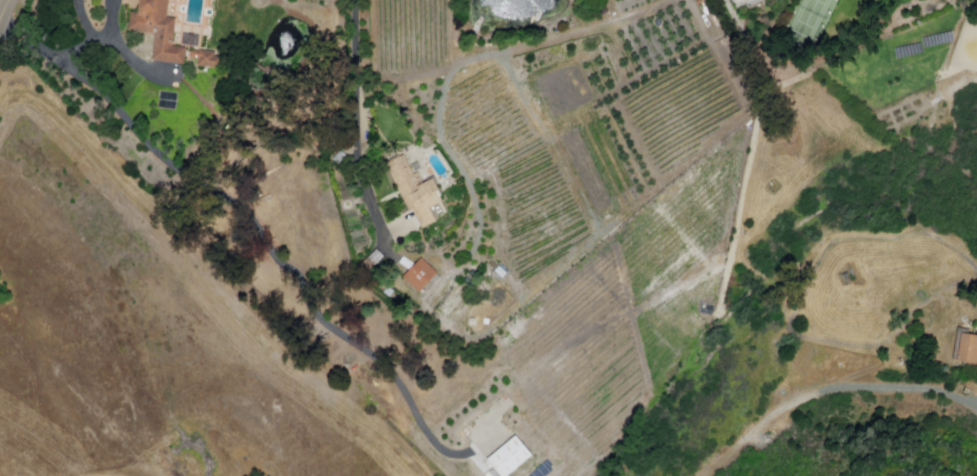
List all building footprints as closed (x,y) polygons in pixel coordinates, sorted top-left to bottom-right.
[(140,14),(130,13),(128,32),(152,34),(150,64),(187,67),(189,48),(177,47),(179,18),(169,17),(170,0),(141,0),(140,14)] [(200,53),(200,50),(216,51),(216,55),(223,56),(221,69),(199,67),(200,59),(192,59),(193,52),(200,53)] [(405,156),(388,164),(421,231),(438,222),(432,210),(447,203),(435,179),(425,184),(420,173),(415,176),(405,156)] [(421,259),(438,275),(420,294),(403,278),(421,259)] [(964,333),(976,336),(976,364),(958,361),(964,333)] [(534,455),(511,475),(502,475),(488,460),(516,435),(534,455)]
